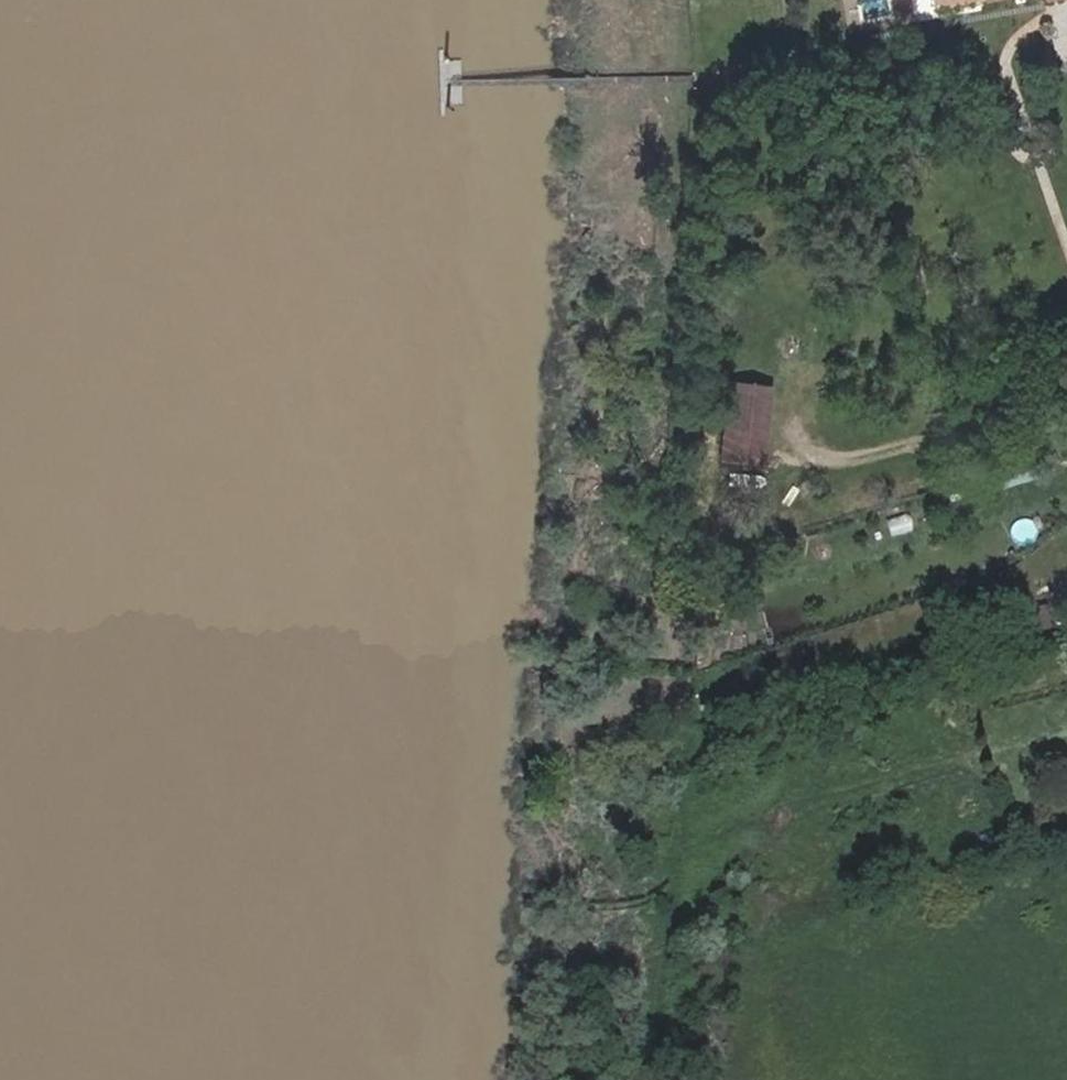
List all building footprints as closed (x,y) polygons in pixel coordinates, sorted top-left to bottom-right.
[(933,14),(998,0),(930,0),(933,14)] [(730,461),(773,464),(777,414),(733,411),(730,461)] [(1066,616),(1066,584),(1052,588),(1060,618),(1066,616)]
